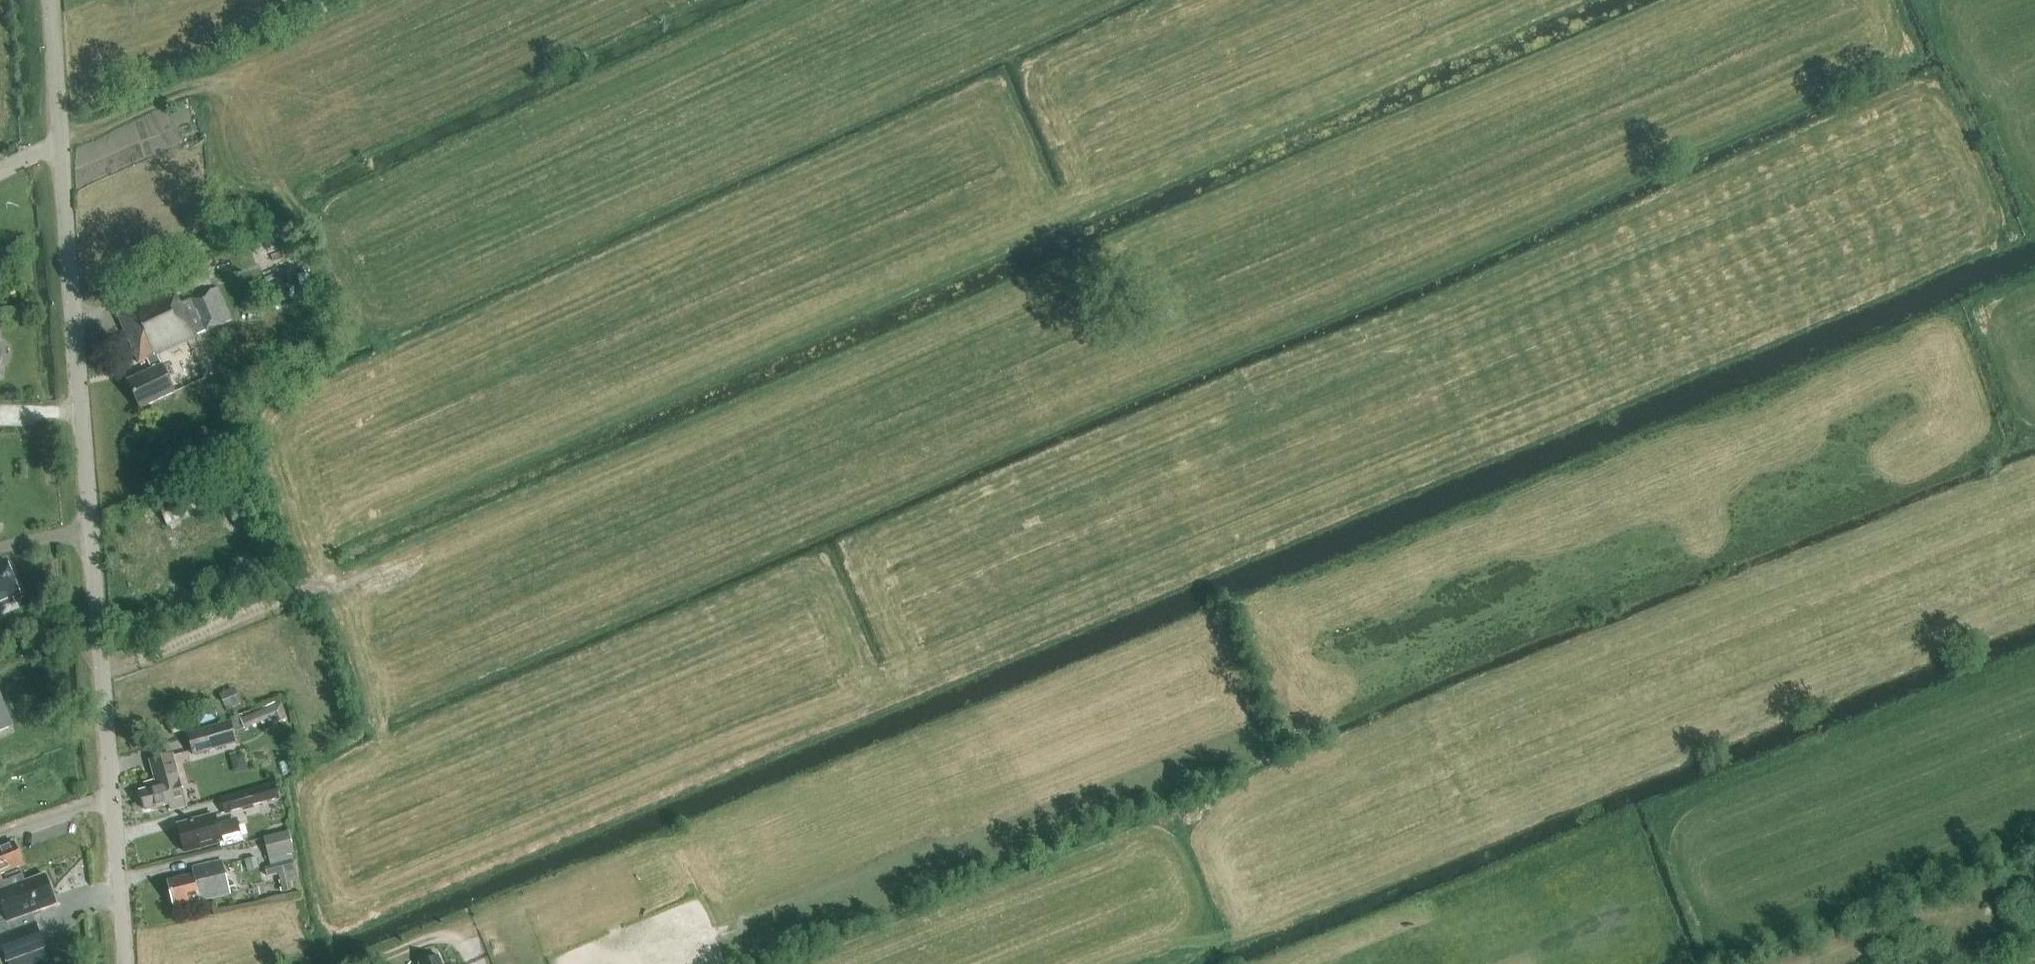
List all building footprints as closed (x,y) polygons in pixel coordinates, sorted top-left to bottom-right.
[(157,355),(232,320),(217,287),(180,304),(173,289),(117,315),(139,363),(147,360),(152,370),(128,381),(141,409),(175,393),(157,355)] [(205,347),(194,352),(205,376),(216,371),(205,347)] [(209,510),(198,482),(158,499),(168,526),(209,510)] [(20,595),(7,560),(0,563),(0,608),(15,602),(13,598),(20,595)] [(236,692),(221,698),(225,711),(240,705),(236,692)] [(13,725),(0,694),(0,731),(13,725)] [(236,743),(230,723),(188,736),(194,756),(236,743)] [(186,807),(177,774),(172,756),(151,762),(156,781),(146,784),(148,791),(140,793),(145,810),(169,803),(170,811),(186,807)] [(265,803),(264,798),(271,796),(274,804),(283,801),(278,782),(221,798),(225,814),(265,803)] [(222,846),(243,841),(238,824),(229,826),(228,821),(217,824),(215,815),(178,825),(186,852),(221,842),(222,846)] [(290,831),(264,837),(269,857),(294,852),(290,831)] [(23,865),(14,843),(1,848),(0,846),(0,883),(3,882),(3,881),(1,876),(4,874),(5,872),(23,865)] [(248,872),(260,869),(257,860),(246,863),(248,872)] [(231,893),(225,870),(222,861),(192,868),(194,875),(168,881),(174,906),(199,900),(200,901),(231,893)] [(292,863),(266,870),(267,876),(279,873),(281,881),(296,877),(292,863)] [(3,882),(10,899),(0,903),(0,943),(7,962),(44,948),(35,923),(34,923),(30,914),(41,910),(38,901),(53,895),(45,875),(26,882),(23,874),(3,881),(3,882)]
